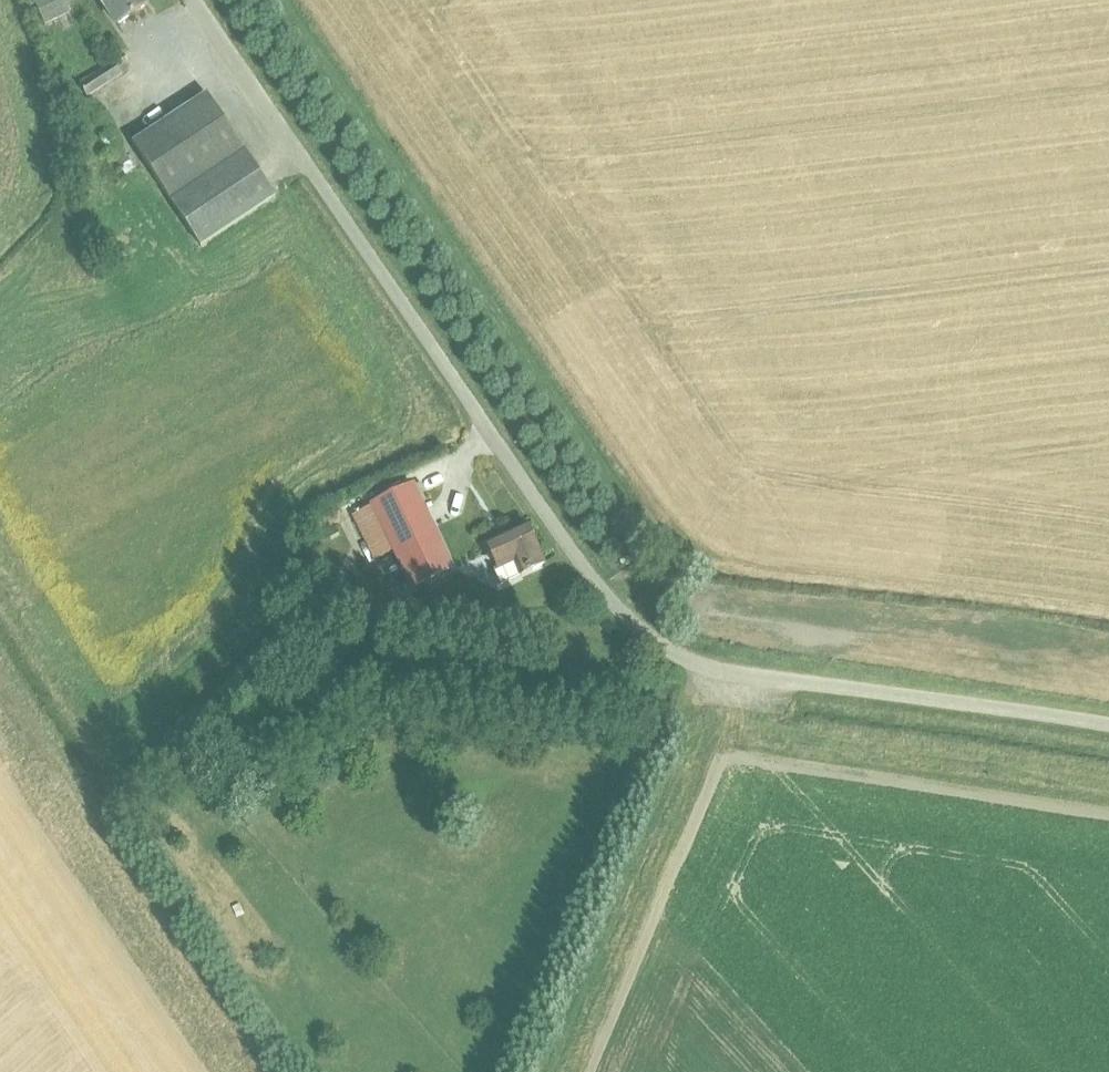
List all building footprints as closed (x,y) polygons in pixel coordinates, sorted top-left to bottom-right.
[(68,13),(62,0),(37,0),(48,23),(68,13)] [(147,6),(143,0),(101,0),(117,25),(147,6)] [(87,97),(122,74),(115,64),(80,86),(87,97)] [(132,143),(166,194),(240,145),(206,93),(132,143)] [(240,145),(166,194),(200,245),(274,196),(240,145)] [(452,572),(412,490),(372,509),(411,591),(452,572)] [(486,546),(499,573),(496,575),(502,588),(546,567),(527,527),(486,546)]
